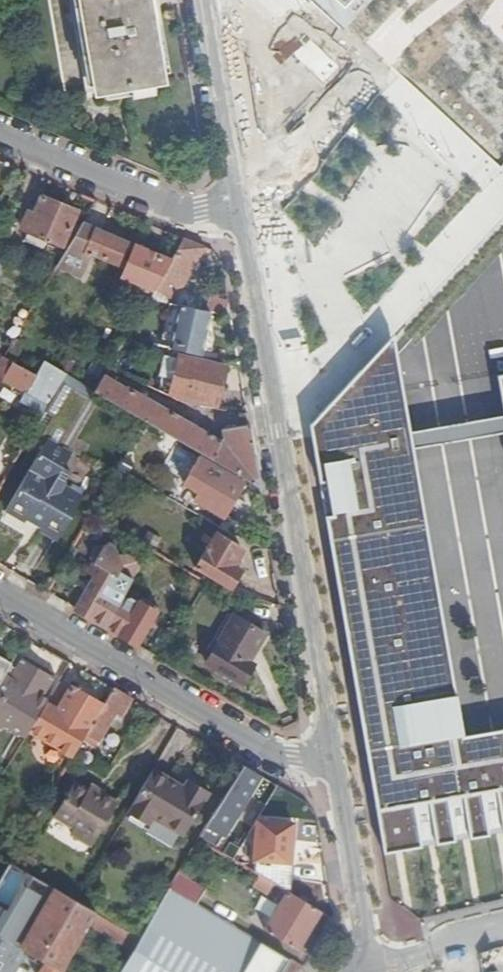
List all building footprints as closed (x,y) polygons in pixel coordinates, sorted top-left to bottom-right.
[(69,99),(52,0),(22,0),(41,103),(69,99)] [(164,82),(150,0),(81,0),(98,94),(164,82)] [(350,27),(375,0),(311,0),(345,32),(350,27)] [(28,232),(48,240),(62,245),(77,211),(42,196),(34,215),(29,212),(22,229),(28,232)] [(83,223),(58,267),(83,276),(92,254),(119,265),(129,243),(83,223)] [(44,250),(48,240),(28,232),(24,241),(44,250)] [(155,289),(150,299),(173,304),(206,247),(185,239),(172,261),(155,289)] [(123,276),(155,289),(172,261),(146,249),(145,250),(136,246),(123,276)] [(210,311),(231,315),(229,302),(207,298),(205,310),(210,311)] [(181,305),(172,348),(201,355),(210,311),(205,310),(181,305)] [(388,853),(417,847),(502,832),(502,728),(455,737),(394,339),(311,426),(388,853)] [(217,404),(225,367),(179,356),(170,393),(217,404)] [(4,379),(14,362),(5,357),(0,366),(0,385),(4,379)] [(14,362),(4,379),(28,392),(25,398),(46,410),(67,373),(56,366),(46,361),(39,374),(14,362)] [(107,371),(96,389),(148,420),(261,487),(250,425),(223,429),(225,444),(113,380),(115,376),(107,371)] [(42,451),(8,508),(27,520),(30,515),(45,524),(42,529),(59,539),(84,497),(67,486),(66,488),(63,486),(72,471),(65,466),(73,452),(63,446),(96,389),(67,373),(46,410),(30,438),(27,442),(42,451)] [(221,417),(249,418),(248,413),(220,409),(221,417)] [(193,498),(226,517),(246,483),(199,456),(183,483),(197,492),(193,498)] [(126,458),(120,468),(127,471),(132,462),(126,458)] [(196,567),(230,588),(242,569),(240,567),(243,562),(241,560),(247,550),(217,533),(196,567)] [(95,579),(78,608),(85,613),(109,627),(124,598),(143,561),(129,553),(119,555),(118,546),(110,541),(105,544),(94,563),(96,576),(95,579)] [(173,548),(168,558),(176,563),(182,553),(173,548)] [(124,598),(109,627),(138,643),(157,611),(156,610),(159,605),(143,596),(141,601),(139,601),(137,606),(124,598)] [(248,659),(265,631),(235,613),(207,660),(243,683),(255,663),(248,659)] [(271,635),(265,631),(248,659),(255,663),(271,635)] [(27,737),(33,728),(49,700),(43,697),(53,678),(36,668),(38,663),(24,655),(11,678),(5,675),(0,684),(0,719),(8,724),(9,727),(10,732),(18,737),(24,736),(27,737)] [(5,675),(12,663),(0,656),(0,684),(5,675)] [(58,746),(74,756),(85,737),(105,704),(73,685),(72,686),(60,679),(49,700),(33,728),(57,742),(58,746)] [(105,704),(85,737),(94,741),(96,737),(100,740),(118,712),(124,715),(134,698),(115,687),(105,704)] [(9,727),(8,724),(0,719),(0,729),(9,727)] [(106,776),(112,766),(98,757),(92,767),(106,776)] [(228,837),(264,775),(245,764),(209,825),(228,837)] [(155,768),(128,813),(149,825),(154,816),(185,834),(212,791),(190,778),(185,786),(155,768)] [(92,845),(118,801),(92,786),(89,790),(76,782),(56,816),(76,828),(72,834),(92,845)] [(249,858),(293,861),(295,821),(260,818),(258,853),(249,853),(249,858)] [(64,970),(90,923),(97,912),(76,900),(12,862),(0,882),(0,971),(16,971),(29,949),(64,970)] [(172,887),(200,904),(208,890),(180,873),(172,887)] [(271,892),(276,884),(262,875),(256,883),(271,892)] [(290,957),(200,904),(172,887),(142,939),(122,971),(281,971),(290,957)] [(300,948),(323,911),(284,888),(281,893),(286,897),(267,929),(300,948)] [(116,938),(122,927),(97,912),(90,923),(116,938)]
